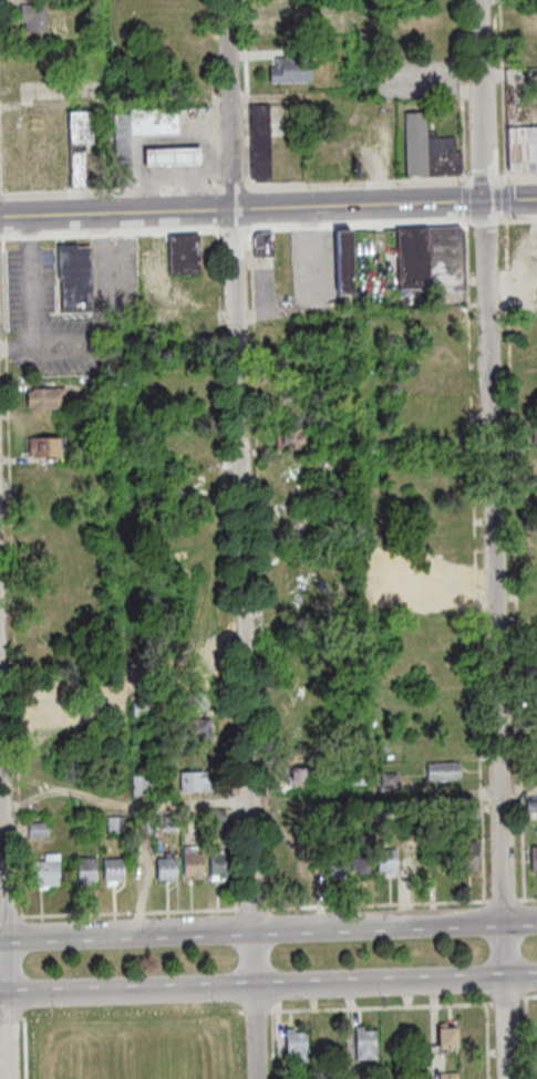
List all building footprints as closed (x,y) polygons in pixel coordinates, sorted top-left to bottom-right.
[(48,31),(28,32),(27,21),(23,21),(23,6),(47,6),(48,31)] [(269,25),(268,7),(295,6),(296,25),(269,25)] [(272,82),(272,68),(278,66),(278,58),(287,56),(287,45),(311,45),(312,81),(272,82)] [(272,183),(257,183),(255,180),(252,107),(270,106),(272,183)] [(134,133),(133,108),(179,107),(179,132),(134,133)] [(94,142),(86,142),(87,187),(74,187),(72,111),(93,110),(94,142)] [(118,188),(116,114),(131,113),(133,188),(118,188)] [(430,177),(410,178),(409,113),(427,113),(428,133),(430,177)] [(509,128),(536,128),(536,170),(536,173),(515,174),(510,170),(509,128)] [(464,176),(430,177),(428,133),(437,133),(438,139),(457,139),(457,154),(463,154),(464,176)] [(147,147),(204,146),(204,165),(147,166),(147,147)] [(431,289),(401,290),(400,228),(428,227),(431,289)] [(428,227),(462,227),(465,229),(467,290),(431,291),(431,289),(428,227)] [(354,297),(341,298),(339,230),(353,230),(354,297)] [(173,274),(172,237),(202,236),(203,273),(173,274)] [(172,237),(173,274),(143,276),(142,257),(157,257),(156,237),(172,237)] [(64,312),(64,282),(61,282),(60,246),(79,246),(79,248),(92,248),(94,312),(64,312)] [(111,398),(95,398),(95,383),(111,383),(111,398)] [(34,408),(34,406),(30,406),(30,391),(33,391),(33,388),(66,387),(66,408),(34,408)] [(304,448),(278,449),(278,429),(303,429),(304,448)] [(37,457),(37,454),(32,455),(32,438),(60,437),(61,457),(37,457)] [(95,460),(95,444),(111,444),(112,459),(95,460)] [(207,688),(185,689),(184,666),(207,666),(207,688)] [(37,698),(52,698),(52,691),(60,691),(60,695),(63,695),(63,698),(69,698),(69,706),(63,707),(63,716),(43,717),(43,712),(37,712),(37,698)] [(208,709),(186,709),(185,693),(208,693),(208,709)] [(103,715),(103,694),(114,694),(115,715),(103,715)] [(149,716),(136,716),(135,703),(149,702),(149,716)] [(211,737),(188,737),(187,719),(211,718),(211,737)] [(458,779),(431,780),(430,762),(458,762),(458,764),(463,764),(463,778),(458,778),(458,779)] [(369,785),(354,785),(353,765),(369,765),(369,785)] [(311,785),(289,786),(289,778),(295,778),(295,769),(311,768),(311,785)] [(213,779),(214,790),(183,791),(183,772),(208,772),(208,779),(213,779)] [(400,788),(384,788),(384,774),(399,774),(400,788)] [(149,795),(135,795),(135,776),(149,776),(149,795)] [(482,815),(465,815),(465,803),(481,803),(482,815)] [(323,808),(324,823),(313,824),(312,808),(323,808)] [(227,829),(214,829),(213,810),(227,810),(227,829)] [(348,826),(338,826),(338,811),(348,811),(348,826)] [(180,816),(180,831),(165,832),(165,816),(180,816)] [(82,834),(81,817),(96,817),(96,834),(82,834)] [(110,817),(126,817),(127,832),(110,833),(110,817)] [(30,823),(51,822),(51,837),(31,837),(30,823)] [(363,873),(363,870),(355,870),(354,837),(373,837),(374,873),(363,873)] [(463,870),(462,842),(479,842),(481,869),(463,870)] [(194,879),(194,875),(187,875),(186,848),(198,847),(198,853),(204,853),(205,879),(194,879)] [(347,874),(344,874),(344,879),(335,880),(335,875),(329,875),(328,849),(345,848),(347,874)] [(380,850),(399,849),(399,872),(380,873),(380,850)] [(214,879),(213,853),(230,852),(230,878),(214,879)] [(320,875),(303,876),(302,852),(320,852),(320,875)] [(32,861),(48,861),(48,854),(60,854),(61,885),(50,885),(50,889),(41,889),(41,886),(32,886),(32,861)] [(80,883),(79,859),(97,858),(97,883),(80,883)] [(159,859),(177,858),(178,880),(161,881),(159,859)] [(124,859),(124,881),(117,881),(117,885),(109,885),(109,881),(107,881),(106,859),(124,859)] [(357,1027),(358,1060),(379,1060),(378,1030),(366,1030),(365,1026),(357,1027)] [(461,1048),(459,1026),(441,1026),(441,1045),(432,1046),(432,1054),(448,1054),(448,1049),(461,1048)] [(289,1062),(309,1061),(308,1031),(297,1031),(297,1028),(288,1028),(289,1062)]
